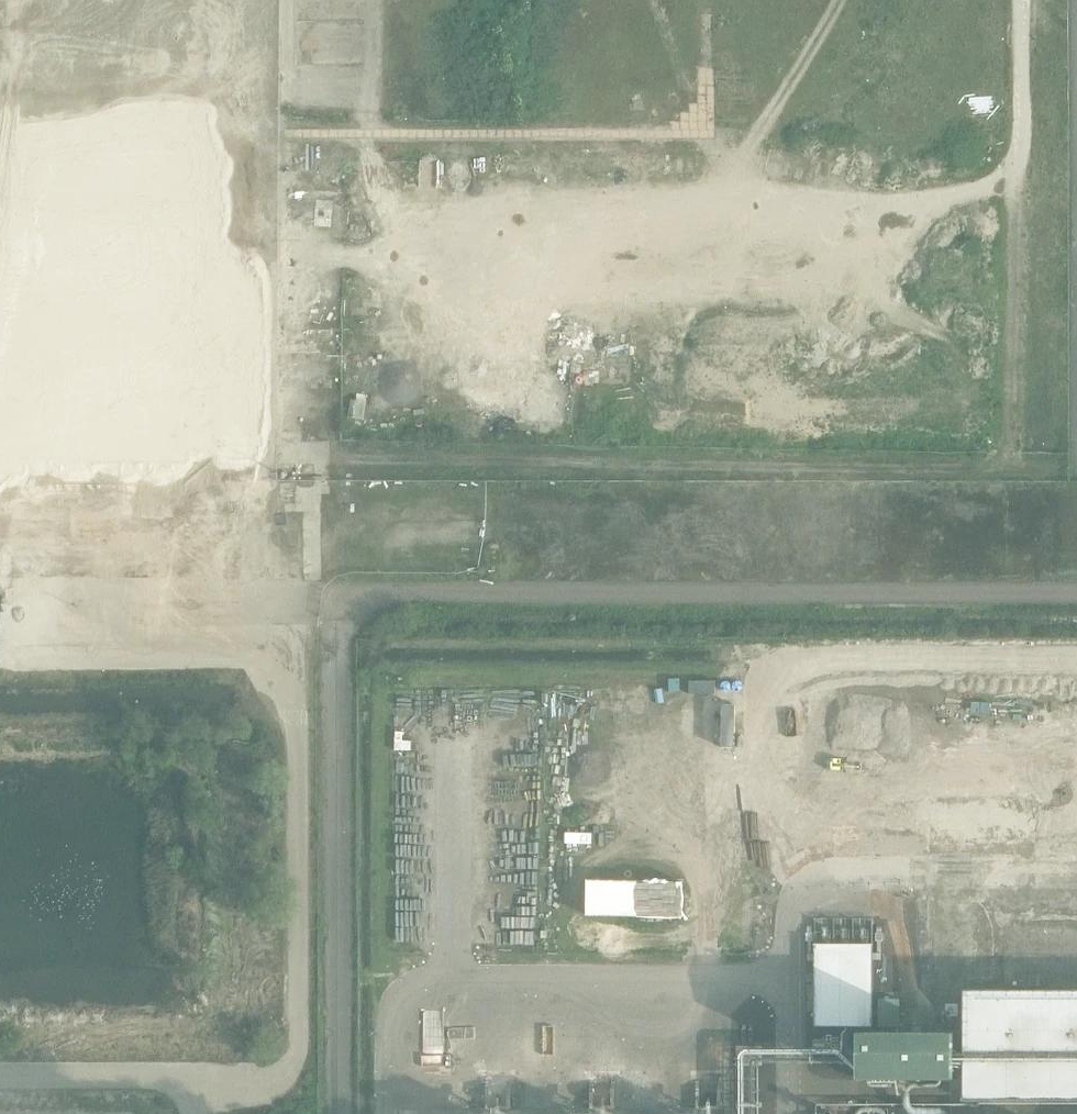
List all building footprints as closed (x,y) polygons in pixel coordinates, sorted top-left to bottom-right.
[(112,211),(111,344),(159,345),(160,211),(112,211)] [(169,212),(169,346),(216,345),(215,212),(169,212)] [(337,283),(290,282),(289,348),(309,348),(309,350),(335,351),(337,283)] [(330,382),(331,356),(290,354),(289,381),(330,382)] [(436,485),(368,485),(367,553),(462,553),(462,526),(476,527),(476,512),(436,512),(436,485)] [(204,544),(204,505),(180,505),(180,544),(204,544)] [(933,986),(1076,986),(1076,832),(1044,832),(1044,804),(933,804),(933,986)] [(853,942),(854,921),(841,920),(840,942),(853,942)] [(872,1027),(872,946),(814,945),(815,1027),(872,1027)] [(960,986),(960,1103),(1076,1103),(1076,986),(960,986)]
